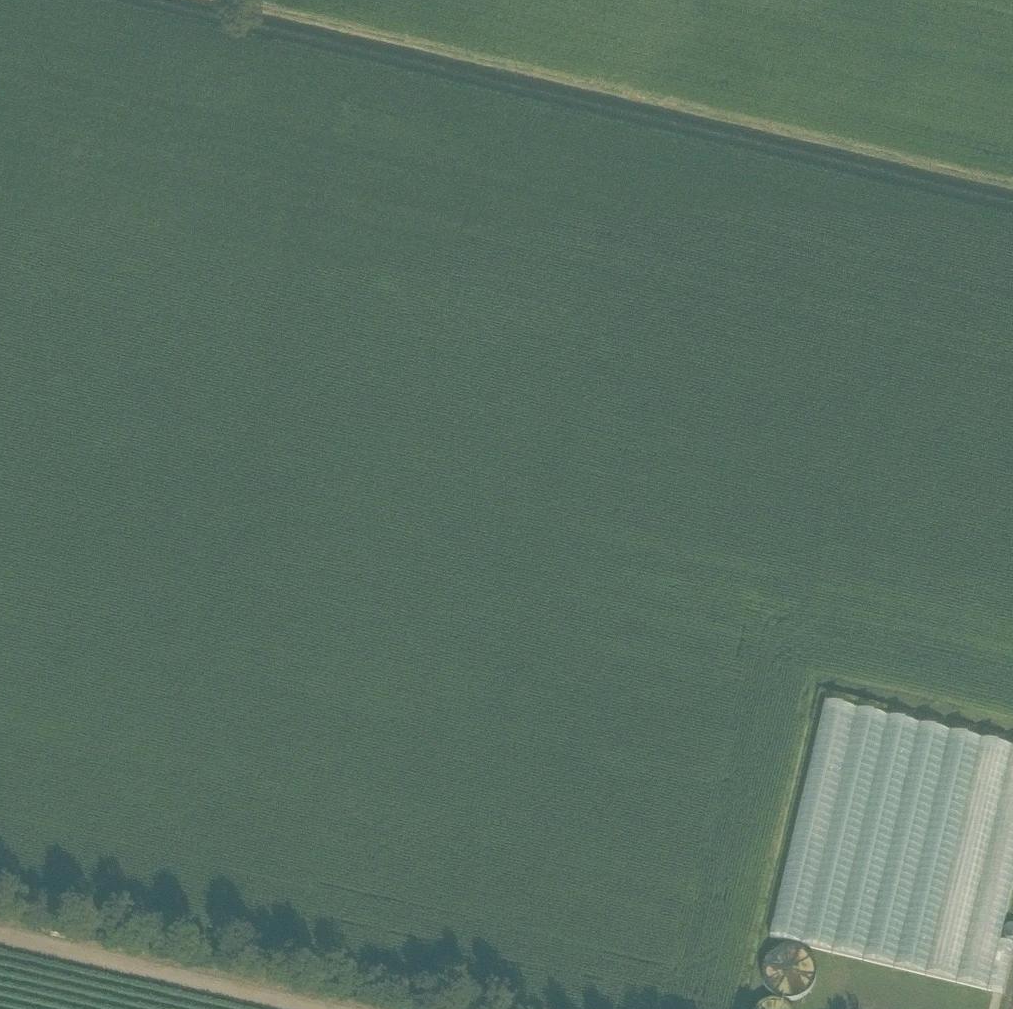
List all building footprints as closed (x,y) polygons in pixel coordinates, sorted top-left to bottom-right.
[(1012,898),(1012,745),(822,706),(773,943),(1007,991),(1012,960),(1012,944),(1004,942),(1012,898)] [(768,949),(767,991),(810,993),(811,950),(768,949)]
